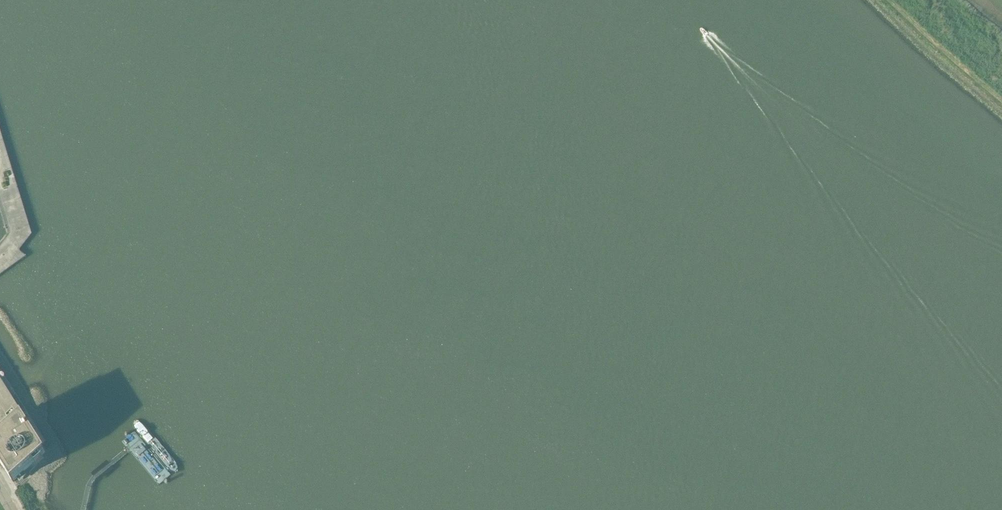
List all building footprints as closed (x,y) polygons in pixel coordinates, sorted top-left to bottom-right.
[(0,369),(0,462),(13,482),(46,452),(42,445),(42,444),(23,414),(27,411),(0,369)]
